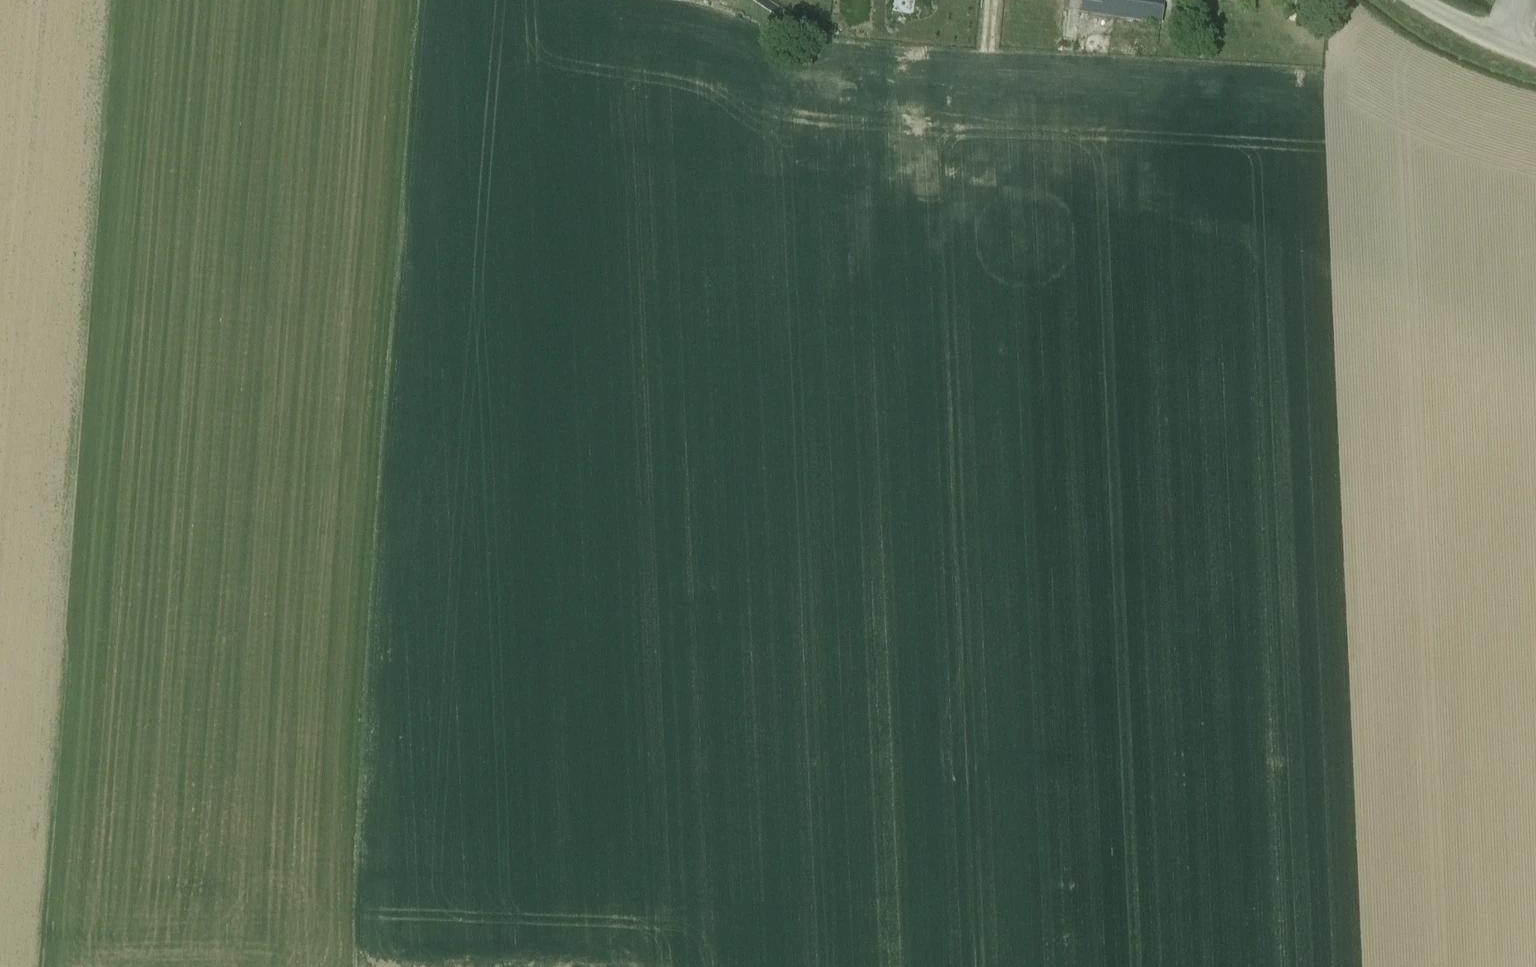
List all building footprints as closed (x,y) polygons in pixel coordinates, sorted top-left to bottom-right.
[(1080,15),(1118,21),(1162,28),(1166,0),(1083,0),(1080,15)]
